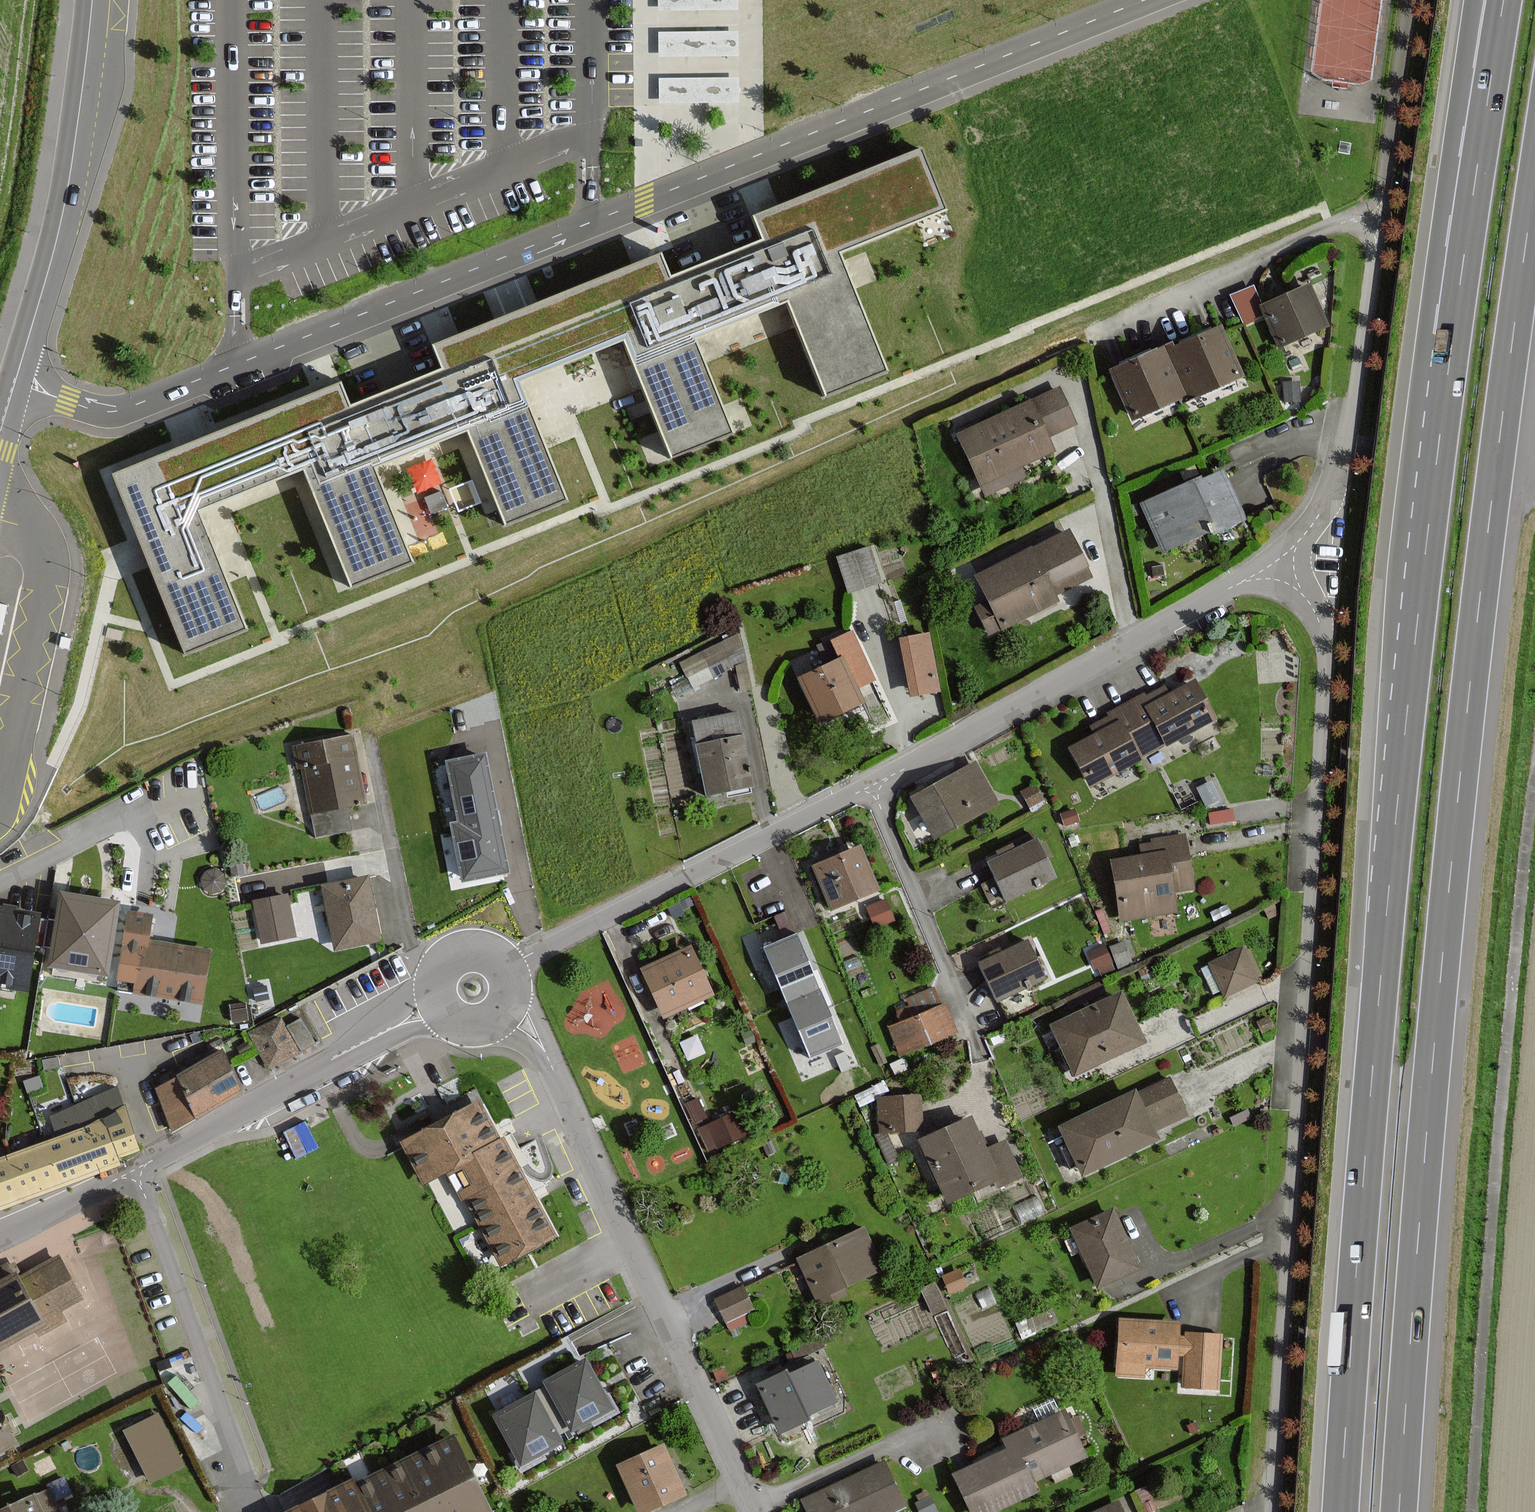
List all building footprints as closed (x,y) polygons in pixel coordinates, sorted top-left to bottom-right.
[(660,55),(712,54),(713,71),(740,71),(739,26),(659,27),(660,55)] [(661,74),(661,98),(715,97),(714,72),(661,74)] [(111,476),(182,652),(244,627),(199,516),(301,475),(346,586),(407,561),(369,468),(460,431),(500,528),(563,503),(515,386),(620,344),(639,390),(667,459),(728,434),(700,365),(689,338),(781,301),(792,328),(821,400),(883,375),(835,255),(941,212),(916,151),(779,206),(748,219),(757,241),(665,278),(656,255),(430,347),(440,373),(348,410),(338,384),(111,476)] [(1308,286),(1262,306),(1278,344),(1325,324),(1308,286)] [(1240,374),(1219,328),(1173,350),(1170,344),(1162,347),(1184,396),(1192,392),(1194,396),(1240,374)] [(1162,347),(1111,371),(1134,419),(1184,396),(1162,347)] [(1070,422),(1051,382),(1022,395),(1040,435),(1070,422)] [(1040,435),(1022,395),(945,430),(976,497),(1020,477),(1013,461),(1045,446),(1040,435)] [(1212,466),(1132,502),(1155,553),(1235,517),(1212,466)] [(451,484),(461,508),(484,498),(474,475),(451,484)] [(1083,574),(1058,525),(964,571),(979,600),(965,607),(980,636),(1050,601),(1046,592),(1083,574)] [(863,543),(828,555),(841,591),(876,580),(863,543)] [(872,680),(845,626),(818,639),(825,653),(845,694),(872,680)] [(919,630),(888,636),(900,694),(930,688),(919,630)] [(735,636),(683,664),(689,675),(709,665),(714,674),(746,657),(735,636)] [(845,694),(825,653),(787,672),(811,720),(849,701),(845,694)] [(1118,771),(1139,759),(1139,758),(1166,743),(1167,745),(1189,733),(1216,718),(1195,681),(1169,695),(1165,689),(1153,695),(1147,699),(1145,695),(1112,713),(1114,717),(1104,723),(1094,728),(1098,734),(1072,748),(1092,785),(1118,771)] [(736,714),(695,722),(699,744),(709,794),(750,786),(741,736),(736,714)] [(295,748),(299,768),(304,767),(313,812),(318,836),(351,830),(346,806),(363,802),(354,757),(354,755),(351,737),(295,748)] [(484,754),(448,762),(461,824),(455,825),(466,878),(508,870),(484,754)] [(976,767),(916,799),(935,835),(995,803),(976,767)] [(1155,844),(1143,846),(1144,855),(1116,860),(1124,917),(1174,910),(1171,891),(1192,888),(1188,856),(1185,837),(1154,841),(1155,844)] [(1036,840),(990,862),(1008,898),(1054,876),(1036,840)] [(861,848),(816,868),(832,906),(877,887),(861,848)] [(365,880),(326,888),(338,947),(377,939),(372,910),(365,880)] [(58,893),(45,969),(105,979),(117,902),(58,893)] [(294,936),(286,895),(255,901),(263,942),(294,936)] [(888,896),(870,903),(877,922),(896,914),(888,896)] [(0,908),(0,990),(25,994),(38,915),(0,908)] [(141,953),(143,940),(146,915),(125,912),(120,950),(134,952),(141,953)] [(1107,938),(1087,944),(1096,970),(1115,964),(1107,938)] [(796,939),(767,951),(789,1003),(812,1055),(841,1043),(818,991),(796,939)] [(208,949),(143,940),(141,953),(134,952),(128,994),(201,1003),(208,949)] [(997,957),(983,963),(999,998),(1045,978),(1029,943),(997,957)] [(1243,948),(1212,965),(1227,994),(1259,977),(1243,948)] [(692,949),(646,970),(667,1016),(713,995),(692,949)] [(1122,995),(1054,1026),(1075,1071),(1112,1054),(1143,1040),(1122,995)] [(944,1006),(891,1027),(902,1053),(955,1031),(944,1006)] [(279,1023),(274,1014),(242,1032),(261,1066),(308,1040),(294,1015),(279,1023)] [(232,1087),(210,1046),(144,1083),(167,1123),(232,1087)] [(1083,1173),(1157,1138),(1153,1129),(1185,1114),(1170,1082),(1138,1097),(1135,1092),(1061,1127),(1083,1173)] [(117,1090),(52,1116),(59,1137),(102,1122),(115,1156),(138,1150),(117,1090)] [(919,1097),(879,1101),(882,1131),(922,1127),(919,1097)] [(427,1183),(447,1172),(463,1201),(500,1270),(528,1254),(558,1238),(535,1196),(521,1171),(516,1162),(504,1140),(498,1144),(495,1138),(486,1120),(477,1105),(405,1145),(427,1183)] [(741,1112),(702,1129),(710,1149),(750,1132),(741,1112)] [(923,1140),(949,1199),(997,1178),(1000,1185),(1020,1176),(1004,1142),(985,1150),(983,1146),(971,1119),(923,1140)] [(102,1122),(59,1137),(0,1159),(0,1207),(118,1164),(115,1156),(102,1122)] [(1113,1211),(1073,1229),(1099,1286),(1139,1268),(1113,1211)] [(864,1230),(799,1259),(820,1305),(845,1293),(842,1287),(882,1269),(864,1230)] [(79,1299),(58,1257),(19,1276),(40,1318),(79,1299)] [(2,1274),(0,1275),(0,1344),(31,1327),(2,1274)] [(744,1288),(717,1300),(726,1319),(752,1307),(744,1288)] [(1221,1335),(1189,1333),(1188,1340),(1178,1339),(1179,1325),(1123,1320),(1119,1374),(1143,1376),(1144,1366),(1175,1368),(1176,1356),(1187,1356),(1184,1385),(1216,1388),(1221,1335)] [(612,1408),(585,1361),(546,1383),(573,1430),(612,1408)] [(836,1401),(818,1363),(787,1377),(785,1373),(759,1385),(781,1431),(806,1419),(805,1416),(836,1401)] [(561,1441),(534,1394),(495,1416),(522,1463),(561,1441)] [(177,1461),(151,1411),(116,1429),(142,1479),(177,1461)] [(1005,1441),(1010,1452),(987,1462),(957,1475),(974,1511),(988,1511),(1035,1491),(1030,1480),(1085,1455),(1066,1413),(1005,1441)] [(360,1511),(482,1511),(444,1431),(344,1477),(360,1511)] [(621,1468),(642,1511),(644,1511),(684,1492),(663,1448),(621,1468)] [(805,1500),(810,1511),(889,1511),(903,1505),(884,1464),(805,1500)] [(344,1477),(271,1511),(360,1511),(344,1477)] [(1,1511),(59,1511),(50,1491),(1,1511)] [(1116,1503),(1095,1511),(1120,1511),(1116,1503)]
